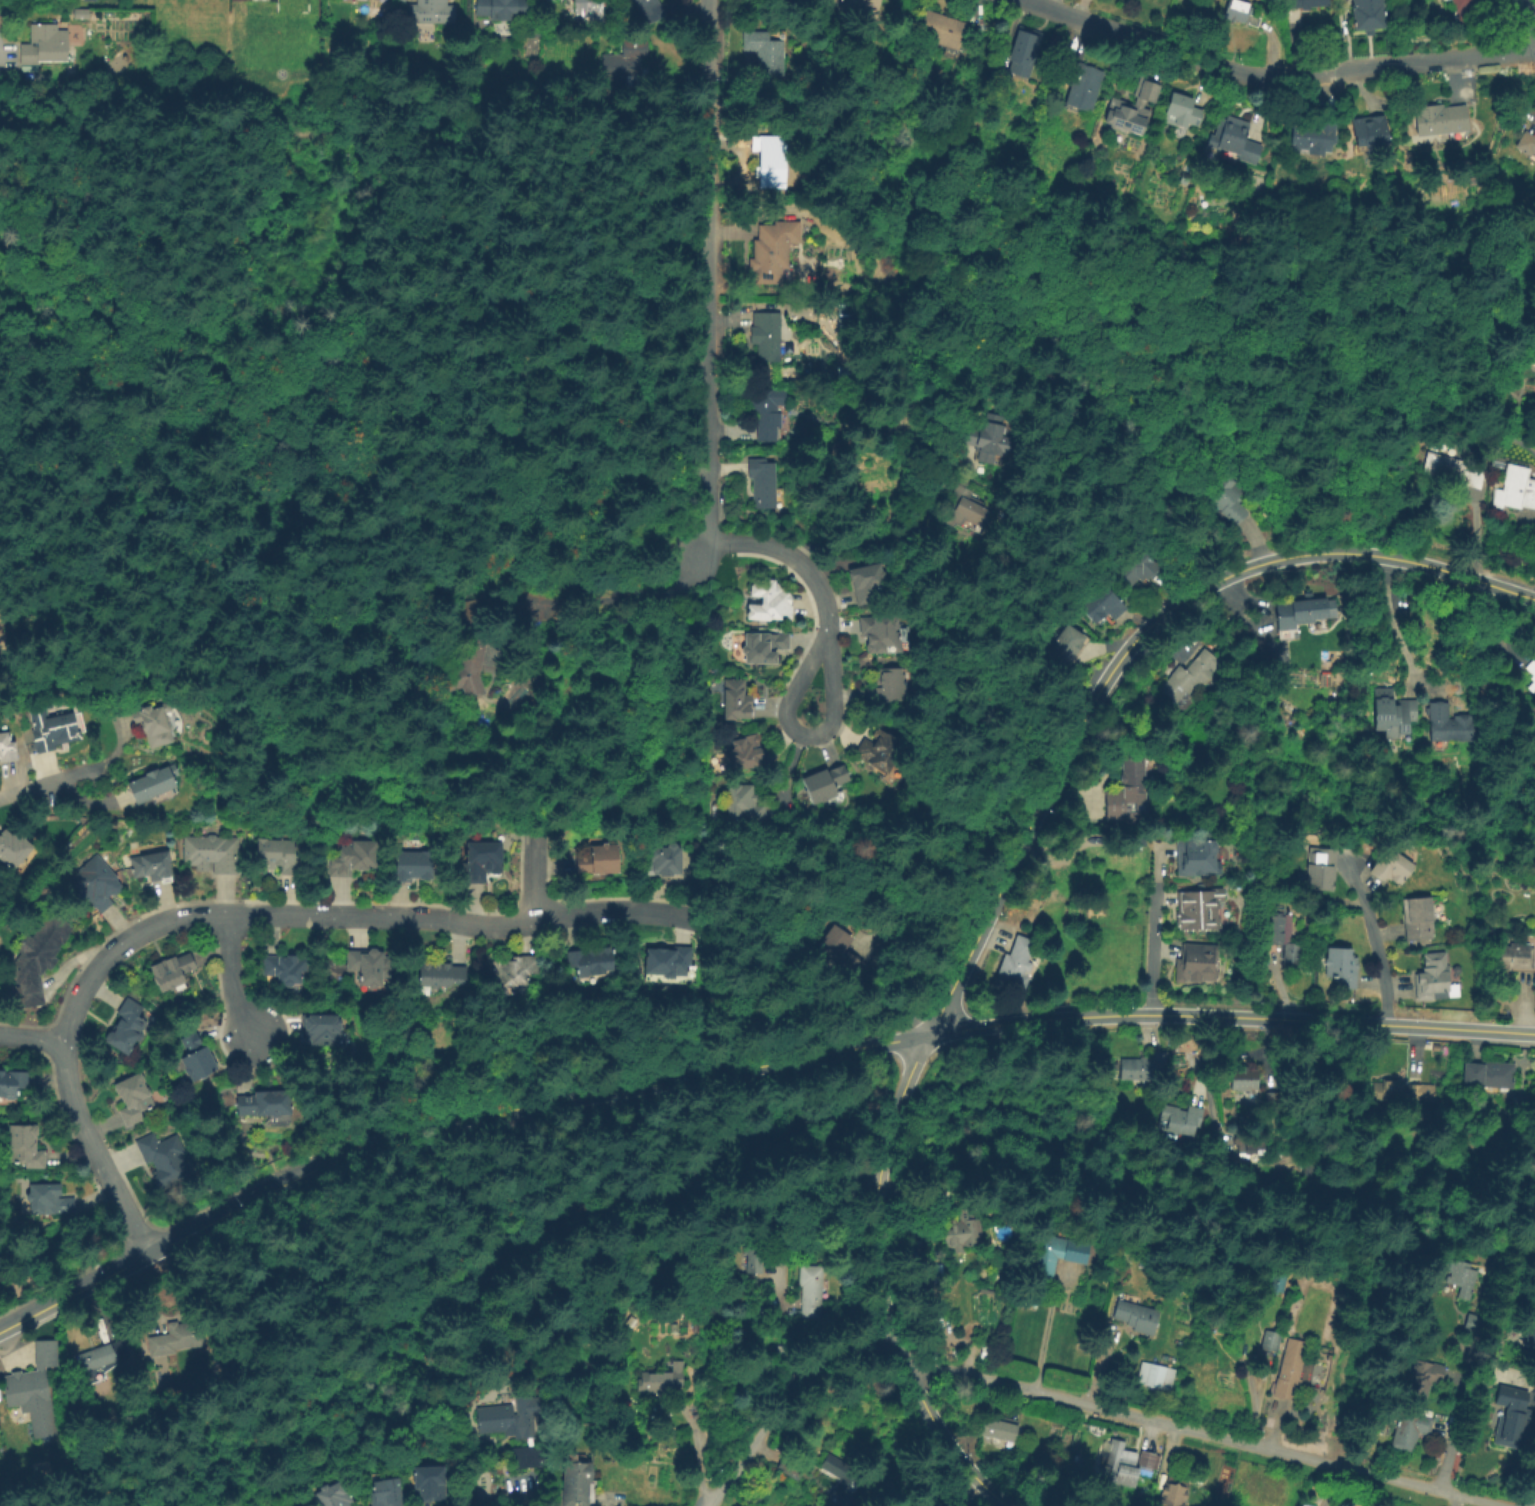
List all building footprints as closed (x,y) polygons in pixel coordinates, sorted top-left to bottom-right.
[(417,7),(417,0),(448,0),(448,7),(455,7),(455,23),(410,23),(410,7),(417,7)] [(479,18),(479,0),(529,0),(529,18),(479,18)] [(578,15),(578,0),(602,0),(603,14),(578,15)] [(650,27),(634,0),(659,0),(669,17),(659,23),(650,27)] [(840,5),(820,0),(881,0),(876,19),(839,9),(840,5)] [(1290,10),(1289,0),(1327,0),(1328,7),(1307,8),(1308,11),(1300,12),(1300,9),(1290,10)] [(1355,33),(1352,0),(1382,0),(1385,30),(1355,33)] [(1460,29),(1451,0),(1474,0),(1476,6),(1472,7),(1477,24),(1460,29)] [(1259,21),(1256,31),(1233,24),(1233,26),(1228,24),(1228,23),(1221,21),(1228,1),(1249,7),(1248,10),(1251,11),(1249,18),(1259,21)] [(970,25),(961,51),(921,37),(930,11),(970,25)] [(59,25),(59,31),(69,31),(70,61),(42,62),(42,65),(24,65),(23,45),(34,45),(33,26),(59,25)] [(1044,37),(1031,80),(1023,80),(1010,74),(1022,31),(1044,37)] [(785,42),(785,77),(758,77),(758,53),(745,52),(745,33),(772,33),(772,42),(785,42)] [(639,60),(639,70),(648,70),(648,88),(631,88),(631,80),(605,80),(605,57),(618,57),(618,42),(649,41),(649,60),(639,60)] [(1105,72),(1090,113),(1072,110),(1062,104),(1070,86),(1060,83),(1072,57),(1105,72)] [(1160,86),(1152,107),(1146,104),(1144,109),(1152,111),(1148,124),(1145,123),(1140,139),(1101,125),(1112,97),(1123,102),(1122,107),(1126,111),(1131,111),(1140,75),(1150,79),(1150,81),(1151,85),(1160,86)] [(1201,112),(1196,128),(1185,124),(1183,129),(1173,126),(1173,127),(1160,123),(1170,94),(1191,101),(1189,108),(1201,112)] [(1468,132),(1417,138),(1414,112),(1465,106),(1468,132)] [(1336,118),(1334,135),(1335,137),(1335,144),(1329,148),(1329,153),(1322,153),(1322,156),(1307,155),(1307,152),(1289,150),(1291,122),(1306,123),(1306,124),(1316,125),(1316,116),(1336,118)] [(1383,116),(1387,145),(1363,148),(1363,147),(1355,148),(1354,136),(1353,137),(1351,120),(1383,116)] [(1247,128),(1243,142),(1256,146),(1251,161),(1237,157),(1237,156),(1218,150),(1218,151),(1206,147),(1210,135),(1214,136),(1219,119),(1247,128)] [(1527,130),(1534,135),(1534,154),(1534,153),(1532,157),(1516,147),(1527,130)] [(788,137),(788,192),(760,191),(760,157),(751,157),(752,137),(788,137)] [(786,279),(785,286),(756,285),(756,273),(751,272),(751,260),(755,259),(755,240),(760,240),(759,222),(803,221),(804,246),(791,247),(791,270),(787,270),(787,279),(786,279)] [(835,322),(847,323),(848,306),(836,305),(835,322)] [(790,327),(790,332),(781,332),(781,361),(759,361),(759,344),(752,344),(752,326),(754,326),(754,312),(781,312),(781,327),(790,327)] [(787,392),(787,407),(779,407),(778,414),(782,414),(781,430),(784,430),(784,441),(778,440),(778,443),(758,442),(759,415),(751,415),(752,391),(787,392)] [(992,426),(1003,428),(1010,428),(1008,440),(1017,441),(1017,451),(1013,462),(1006,458),(1004,460),(999,459),(998,468),(988,467),(979,464),(981,454),(979,449),(985,436),(987,436),(992,426)] [(1488,467),(1482,489),(1420,472),(1426,450),(1488,467)] [(768,459),(768,463),(776,462),(777,488),(783,488),(784,507),(754,507),(755,480),(748,480),(747,459),(768,459)] [(1526,486),(1534,488),(1534,509),(1508,502),(1505,515),(1490,512),(1496,490),(1501,491),(1508,464),(1530,470),(1526,486)] [(1232,472),(1250,489),(1239,500),(1251,512),(1238,526),(1223,512),(1224,511),(1209,497),(1216,490),(1216,486),(1219,483),(1221,483),(1232,472)] [(983,497),(979,505),(988,510),(983,521),(979,520),(978,522),(965,515),(962,523),(955,519),(952,524),(940,518),(947,504),(950,505),(952,501),(948,499),(958,481),(973,489),(972,491),(983,497)] [(875,595),(856,600),(847,564),(878,557),(883,581),(872,583),(875,595)] [(1120,582),(1145,557),(1162,574),(1136,599),(1120,582)] [(774,575),(776,578),(780,584),(780,585),(788,586),(787,600),(791,600),(790,614),(786,614),(786,611),(780,610),(779,615),(769,614),(768,616),(745,614),(746,599),(759,600),(759,592),(748,591),(749,580),(754,578),(760,578),(760,574),(774,575)] [(1097,630),(1081,612),(1106,589),(1127,613),(1116,623),(1111,618),(1097,630)] [(1301,592),(1309,591),(1310,597),(1322,596),(1323,598),(1327,598),(1331,598),(1332,598),(1334,616),(1324,617),(1311,618),(1311,621),(1292,623),(1292,628),(1275,630),(1274,618),(1272,604),(1288,601),(1289,601),(1301,598),(1301,592)] [(892,610),(892,631),(898,631),(898,647),(865,649),(865,647),(864,646),(863,632),(860,632),(860,631),(858,631),(857,614),(870,613),(870,611),(892,610)] [(1047,660),(1067,629),(1088,643),(1067,674),(1047,660)] [(790,631),(790,646),(774,646),(774,649),(776,649),(776,661),(745,661),(746,652),(744,652),(742,650),(742,645),(744,643),(746,643),(746,630),(790,631)] [(482,677),(487,694),(468,699),(465,689),(435,698),(433,679),(462,670),(469,637),(490,641),(482,677)] [(1220,662),(1210,673),(1208,671),(1189,692),(1186,690),(1176,701),(1159,687),(1170,674),(1170,673),(1178,664),(1184,669),(1203,647),(1220,662)] [(1525,667),(1534,656),(1534,693),(1527,686),(1533,680),(1530,677),(1533,674),(1525,667)] [(900,664),(900,671),(903,671),(905,696),(892,696),(892,700),(867,701),(866,684),(878,683),(878,680),(874,680),(874,675),(878,675),(878,670),(880,670),(880,669),(889,668),(889,665),(900,664)] [(745,678),(745,694),(752,694),(752,705),(749,705),(749,717),(735,717),(735,718),(724,718),(724,678),(745,678)] [(1393,687),(1393,708),(1397,708),(1397,701),(1416,701),(1416,723),(1408,723),(1408,738),(1397,738),(1397,741),(1385,741),(1385,738),(1384,738),(1384,735),(1373,735),(1373,687),(1393,687)] [(1451,700),(1451,717),(1457,717),(1457,714),(1476,714),(1476,740),(1432,740),(1432,701),(1451,700)] [(150,703),(152,709),(161,706),(170,730),(166,731),(169,743),(150,750),(142,726),(136,727),(130,709),(150,703)] [(47,705),(49,718),(57,717),(56,712),(63,710),(64,715),(76,712),(82,737),(56,746),(57,751),(38,754),(30,710),(47,705)] [(17,755),(0,757),(0,727),(8,726),(9,735),(14,734),(17,755)] [(879,726),(911,747),(894,779),(892,779),(854,754),(856,751),(854,750),(863,736),(873,742),(875,739),(872,735),(876,728),(879,726)] [(757,745),(757,747),(763,746),(767,762),(733,770),(728,750),(734,748),(732,740),(743,737),(743,735),(757,732),(760,744),(757,745)] [(1147,755),(1146,796),(1150,796),(1150,805),(1146,805),(1146,814),(1138,812),(1139,823),(1125,821),(1125,817),(1107,819),(1106,803),(1109,788),(1124,788),(1125,757),(1147,755)] [(840,759),(847,776),(831,783),(834,791),(810,801),(800,775),(823,765),(824,766),(840,759)] [(176,765),(180,774),(174,777),(178,787),(137,804),(129,783),(147,776),(146,774),(159,768),(160,772),(176,765)] [(753,784),(753,793),(757,793),(757,800),(756,800),(756,803),(765,803),(765,818),(728,819),(727,784),(753,784)] [(15,869),(0,855),(0,833),(2,835),(9,828),(15,833),(19,829),(37,845),(15,869)] [(1178,874),(1176,837),(1214,835),(1216,871),(1178,874)] [(215,836),(217,838),(239,838),(238,875),(212,875),(212,863),(208,863),(208,873),(195,872),(195,866),(188,866),(188,862),(183,863),(183,837),(207,837),(208,836),(215,836)] [(382,840),(381,868),(373,869),(372,871),(352,871),(351,888),(328,890),(329,855),(342,855),(342,837),(357,838),(357,839),(382,840)] [(297,839),(297,846),(301,846),(300,878),(284,880),(283,868),(271,869),(265,869),(257,867),(256,838),(297,839)] [(675,841),(675,844),(679,844),(678,870),(670,870),(670,872),(657,872),(657,870),(650,870),(650,867),(643,867),(643,851),(647,851),(647,843),(665,843),(665,841),(675,841)] [(1409,868),(1400,879),(1385,872),(1383,875),(1370,866),(1387,841),(1412,860),(1413,863),(1410,867),(1409,868)] [(502,873),(500,875),(495,875),(493,873),(487,873),(487,883),(462,884),(461,854),(468,854),(467,843),(503,842),(504,872),(502,873)] [(608,842),(610,844),(618,844),(620,871),(593,873),(591,870),(576,870),(575,855),(592,854),(591,845),(602,844),(604,842),(608,842)] [(1338,846),(1334,887),(1306,884),(1310,843),(1338,846)] [(397,849),(423,849),(434,849),(433,877),(422,877),(421,875),(414,875),(414,880),(412,879),(412,881),(394,881),(394,863),(397,863),(397,849)] [(171,861),(174,876),(151,881),(150,874),(134,878),(132,868),(134,868),(131,858),(170,850),(172,861),(171,861)] [(121,890),(117,894),(112,893),(109,896),(114,902),(101,913),(85,896),(82,899),(68,882),(80,871),(78,869),(97,853),(118,878),(117,879),(122,884),(121,890)] [(1180,927),(1176,891),(1215,887),(1219,923),(1180,927)] [(1435,936),(1408,939),(1404,895),(1417,891),(1432,891),(1435,936)] [(1284,905),(1284,911),(1292,911),(1291,940),(1301,941),(1300,961),(1284,961),(1284,955),(1281,955),(1282,941),(1270,940),(1272,909),(1276,910),(1276,902),(1279,902),(1279,905),(1284,905)] [(18,1008),(11,963),(20,952),(14,948),(26,933),(30,936),(50,909),(72,926),(66,934),(67,935),(60,944),(59,944),(57,947),(58,948),(52,955),(55,958),(47,970),(43,967),(38,974),(43,1004),(18,1008)] [(842,952),(844,953),(846,950),(863,961),(852,978),(814,953),(833,923),(852,936),(842,952)] [(1034,940),(1027,960),(1032,962),(1022,988),(1013,985),(1012,988),(994,981),(1005,952),(1009,953),(1016,933),(1034,940)] [(1357,953),(1356,986),(1342,985),(1342,975),(1324,973),(1324,963),(1320,956),(1325,942),(1337,940),(1350,942),(1350,952),(1357,953)] [(690,942),(690,961),(693,960),(694,976),(685,976),(685,980),(643,977),(644,945),(674,948),(675,942),(690,942)] [(1217,951),(1217,958),(1213,958),(1212,968),(1215,968),(1214,981),(1184,979),(1183,983),(1173,983),(1174,958),(1180,958),(1181,943),(1217,945),(1217,951)] [(1532,948),(1534,948),(1534,970),(1497,967),(1497,954),(1499,945),(1513,947),(1512,943),(1532,944),(1532,948)] [(601,977),(579,979),(580,968),(568,968),(565,947),(613,944),(617,963),(617,971),(609,971),(609,973),(601,977)] [(378,947),(382,950),(387,949),(387,952),(393,953),(394,988),(374,990),(373,987),(363,987),(362,984),(354,976),(354,970),(347,969),(347,947),(371,947),(375,946),(378,947)] [(1451,995),(1417,998),(1416,970),(1424,970),(1424,951),(1447,949),(1451,995)] [(191,952),(197,968),(185,973),(189,982),(163,992),(152,965),(178,955),(178,957),(191,952)] [(305,971),(307,983),(297,985),(295,987),(288,988),(287,984),(279,984),(279,977),(275,977),(275,975),(264,974),(263,952),(309,955),(309,970),(305,971)] [(539,954),(540,976),(534,976),(535,981),(530,981),(531,989),(504,989),(504,970),(498,971),(497,960),(512,961),(513,954),(539,954)] [(437,957),(437,963),(442,963),(443,958),(446,959),(447,963),(451,963),(451,960),(454,961),(454,963),(467,965),(469,983),(466,987),(455,986),(455,991),(416,989),(419,962),(432,962),(432,958),(437,957)] [(149,1021),(142,1033),(143,1034),(144,1037),(142,1041),(138,1042),(137,1041),(133,1047),(134,1048),(129,1056),(105,1041),(112,1031),(114,1032),(117,1028),(116,1027),(122,1016),(118,1013),(129,996),(145,1007),(140,1016),(149,1021)] [(343,1014),(343,1045),(325,1045),(325,1044),(311,1044),(311,1040),(306,1040),(306,1031),(303,1031),(302,1015),(343,1014)] [(195,1027),(203,1043),(206,1041),(221,1069),(209,1078),(193,1082),(182,1058),(189,1055),(178,1035),(188,1033),(195,1027)] [(1152,1057),(1152,1078),(1120,1078),(1120,1057),(1152,1057)] [(1502,1064),(1517,1065),(1514,1090),(1481,1087),(1482,1084),(1466,1082),(1467,1064),(1483,1065),(1484,1057),(1502,1058),(1502,1064)] [(1248,1064),(1249,1066),(1256,1066),(1256,1087),(1253,1087),(1253,1091),(1249,1091),(1249,1088),(1235,1088),(1235,1087),(1230,1087),(1230,1067),(1238,1066),(1238,1064),(1248,1064)] [(18,1103),(0,1102),(0,1071),(28,1068),(30,1092),(22,1092),(23,1100),(18,1100),(18,1103)] [(145,1083),(156,1106),(141,1113),(144,1120),(128,1128),(120,1111),(128,1108),(125,1102),(124,1103),(120,1095),(118,1095),(115,1089),(117,1087),(116,1086),(142,1074),(146,1083),(145,1083)] [(1403,1079),(1403,1084),(1400,1084),(1400,1086),(1408,1087),(1408,1081),(1427,1082),(1427,1088),(1423,1087),(1422,1097),(1410,1096),(1410,1099),(1371,1096),(1372,1079),(1382,1080),(1382,1076),(1401,1077),(1401,1079),(1403,1079)] [(270,1089),(270,1090),(292,1089),(294,1113),(254,1115),(254,1113),(240,1114),(239,1094),(257,1093),(257,1090),(270,1089)] [(1180,1109),(1187,1111),(1188,1104),(1204,1107),(1199,1127),(1194,1125),(1192,1135),(1179,1132),(1177,1140),(1163,1136),(1164,1128),(1158,1126),(1163,1102),(1180,1106),(1180,1109)] [(39,1127),(39,1134),(37,1136),(37,1137),(36,1137),(36,1150),(46,1150),(45,1168),(26,1168),(26,1163),(10,1163),(10,1151),(8,1151),(6,1149),(6,1144),(9,1141),(11,1141),(11,1133),(10,1133),(10,1124),(37,1125),(39,1127)] [(154,1132),(159,1143),(177,1134),(186,1152),(181,1154),(191,1176),(160,1191),(153,1178),(157,1177),(154,1171),(157,1170),(153,1162),(147,1165),(135,1141),(154,1132)] [(1264,1139),(1263,1154),(1239,1153),(1239,1138),(1264,1139)] [(76,1197),(76,1214),(32,1214),(31,1201),(28,1198),(28,1195),(31,1191),(31,1184),(62,1183),(63,1195),(60,1195),(61,1198),(76,1197)] [(978,1239),(945,1243),(942,1219),(977,1214),(978,1224),(976,1224),(978,1239)] [(1068,1236),(1064,1255),(1056,1253),(1050,1282),(1038,1279),(1036,1290),(1025,1288),(1040,1221),(1052,1224),(1051,1232),(1068,1236)] [(757,1257),(757,1268),(736,1268),(737,1250),(738,1250),(738,1242),(754,1242),(754,1249),(758,1249),(758,1250),(761,1251),(761,1257),(757,1257)] [(1456,1253),(1456,1255),(1471,1259),(1469,1265),(1480,1267),(1472,1296),(1457,1292),(1460,1281),(1445,1278),(1447,1271),(1450,1271),(1451,1268),(1443,1266),(1446,1252),(1451,1253),(1451,1252),(1456,1253)] [(1287,1269),(1282,1291),(1278,1290),(1277,1293),(1272,1292),(1272,1290),(1267,1289),(1269,1277),(1255,1274),(1258,1263),(1287,1269)] [(823,1266),(820,1319),(798,1318),(801,1264),(823,1266)] [(1533,1285),(1534,1286),(1534,1346),(1516,1341),(1525,1311),(1528,1311),(1533,1285)] [(1158,1310),(1152,1334),(1136,1330),(1136,1327),(1131,1326),(1132,1322),(1112,1317),(1118,1298),(1158,1310)] [(1492,1316),(1487,1335),(1463,1329),(1468,1310),(1492,1316)] [(1220,1321),(1216,1330),(1207,1325),(1210,1316),(1220,1321)] [(206,1319),(211,1344),(180,1350),(181,1352),(153,1357),(149,1337),(170,1333),(168,1322),(179,1320),(179,1323),(206,1319)] [(1282,1331),(1278,1350),(1261,1346),(1266,1327),(1282,1331)] [(1307,1341),(1298,1377),(1302,1378),(1300,1383),(1298,1382),(1294,1400),(1272,1395),(1276,1376),(1278,1376),(1287,1336),(1307,1341)] [(45,1369),(56,1432),(34,1436),(28,1404),(6,1407),(1,1376),(36,1369),(35,1340),(56,1339),(57,1369),(45,1369)] [(119,1359),(87,1371),(81,1355),(113,1342),(119,1359)] [(152,1368),(171,1366),(170,1354),(151,1356),(152,1368)] [(1445,1363),(1440,1381),(1432,1379),(1431,1383),(1429,1382),(1425,1397),(1402,1392),(1411,1355),(1445,1363)] [(680,1358),(679,1383),(669,1382),(669,1388),(634,1388),(634,1374),(639,1374),(639,1367),(670,1367),(670,1357),(680,1358)] [(1141,1360),(1149,1362),(1149,1360),(1167,1364),(1167,1367),(1174,1369),(1169,1389),(1162,1388),(1162,1390),(1143,1386),(1144,1383),(1137,1381),(1141,1360)] [(1531,1406),(1522,1448),(1493,1440),(1500,1412),(1502,1413),(1504,1407),(1492,1403),(1494,1390),(1498,1382),(1530,1389),(1524,1397),(1525,1406),(1531,1406)] [(516,1400),(518,1411),(537,1410),(539,1434),(519,1437),(519,1434),(509,1435),(508,1430),(484,1432),(484,1417),(481,1404),(516,1400)] [(1433,1416),(1429,1434),(1418,1431),(1413,1450),(1391,1444),(1400,1408),(1433,1416)] [(1017,1423),(1012,1441),(1000,1438),(999,1441),(990,1438),(991,1436),(978,1433),(982,1415),(1017,1423)] [(1136,1465),(1136,1466),(1139,1467),(1135,1484),(1109,1478),(1111,1466),(1099,1463),(1102,1446),(1108,1447),(1111,1435),(1126,1438),(1124,1446),(1138,1449),(1134,1465),(1136,1465)] [(539,1444),(539,1447),(551,1446),(553,1464),(517,1468),(516,1446),(539,1444)] [(1139,1467),(1139,1466),(1136,1465),(1140,1448),(1156,1453),(1152,1470),(1139,1467)] [(847,1461),(837,1477),(818,1465),(827,1450),(847,1461)] [(592,1505),(558,1505),(558,1487),(567,1487),(567,1498),(568,1498),(569,1460),(571,1460),(572,1451),(582,1451),(582,1460),(597,1460),(597,1479),(594,1479),(594,1505),(592,1505)] [(776,1467),(783,1455),(804,1469),(797,1480),(776,1467)] [(864,1469),(848,1499),(832,1490),(848,1461),(864,1469)] [(410,1465),(440,1462),(444,1498),(413,1501),(410,1465)] [(1179,1483),(1173,1505),(1159,1505),(1163,1489),(1156,1488),(1160,1471),(1169,1473),(1167,1483),(1172,1484),(1173,1481),(1179,1483)] [(396,1476),(400,1505),(374,1505),(370,1479),(396,1476)] [(334,1478),(350,1505),(317,1505),(309,1492),(334,1478)]
